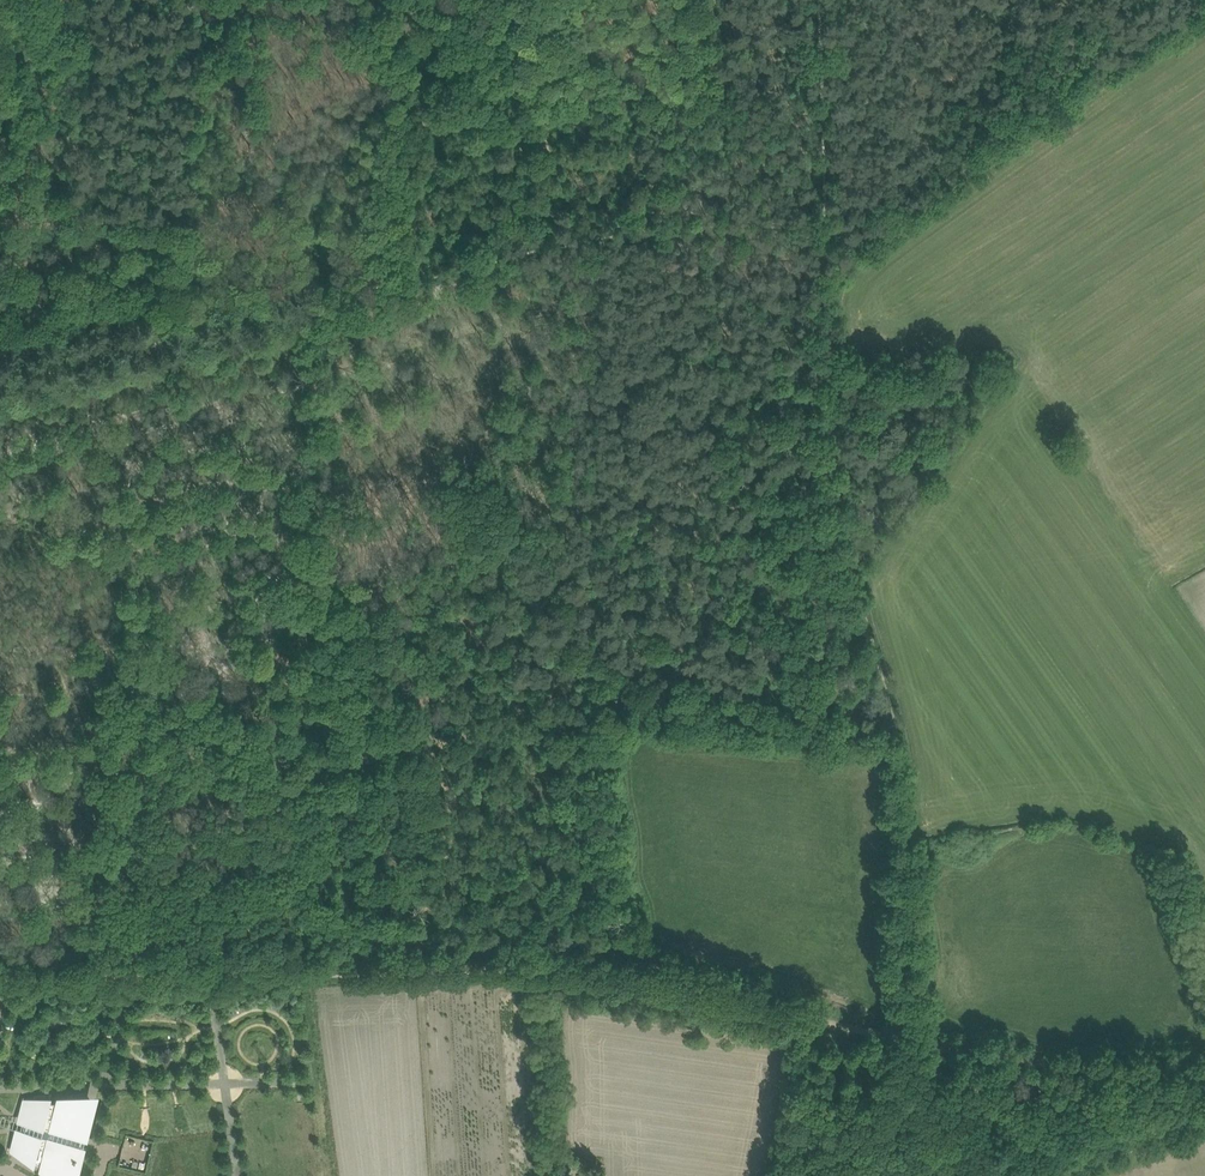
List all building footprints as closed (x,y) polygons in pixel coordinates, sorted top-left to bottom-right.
[(20,1152),(63,1175),(73,1175),(92,1101),(33,1102),(20,1152)]
